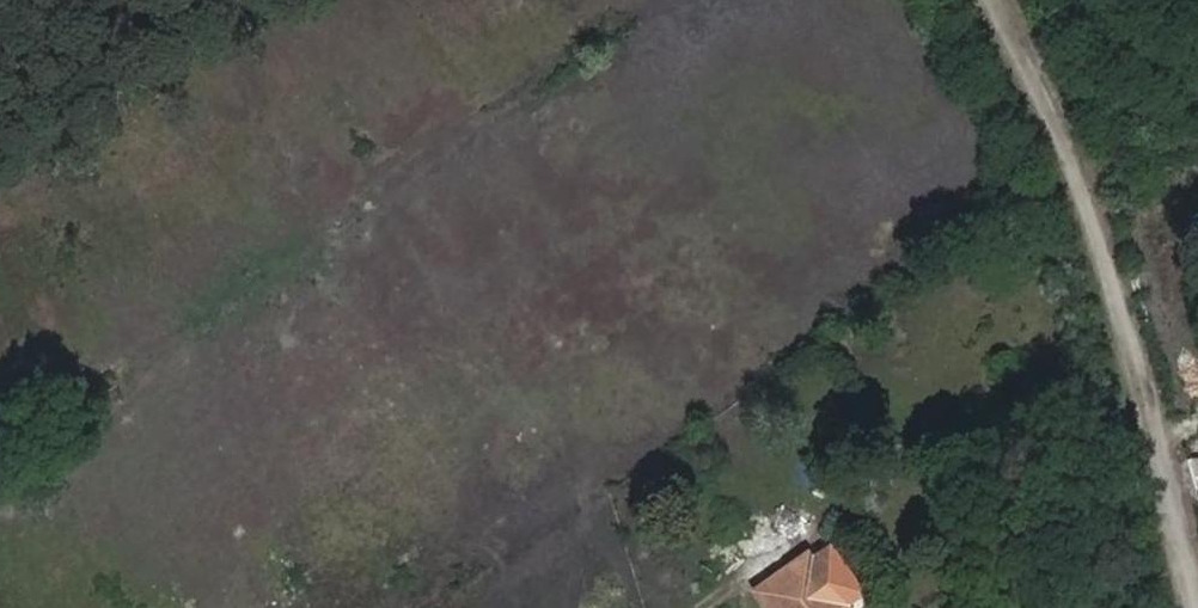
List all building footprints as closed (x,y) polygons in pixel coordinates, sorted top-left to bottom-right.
[(761,598),(768,607),(845,607),(863,595),(830,550),(810,564),(802,560),(799,560),(794,562),(791,565),(790,572),(791,577),(761,598)]
